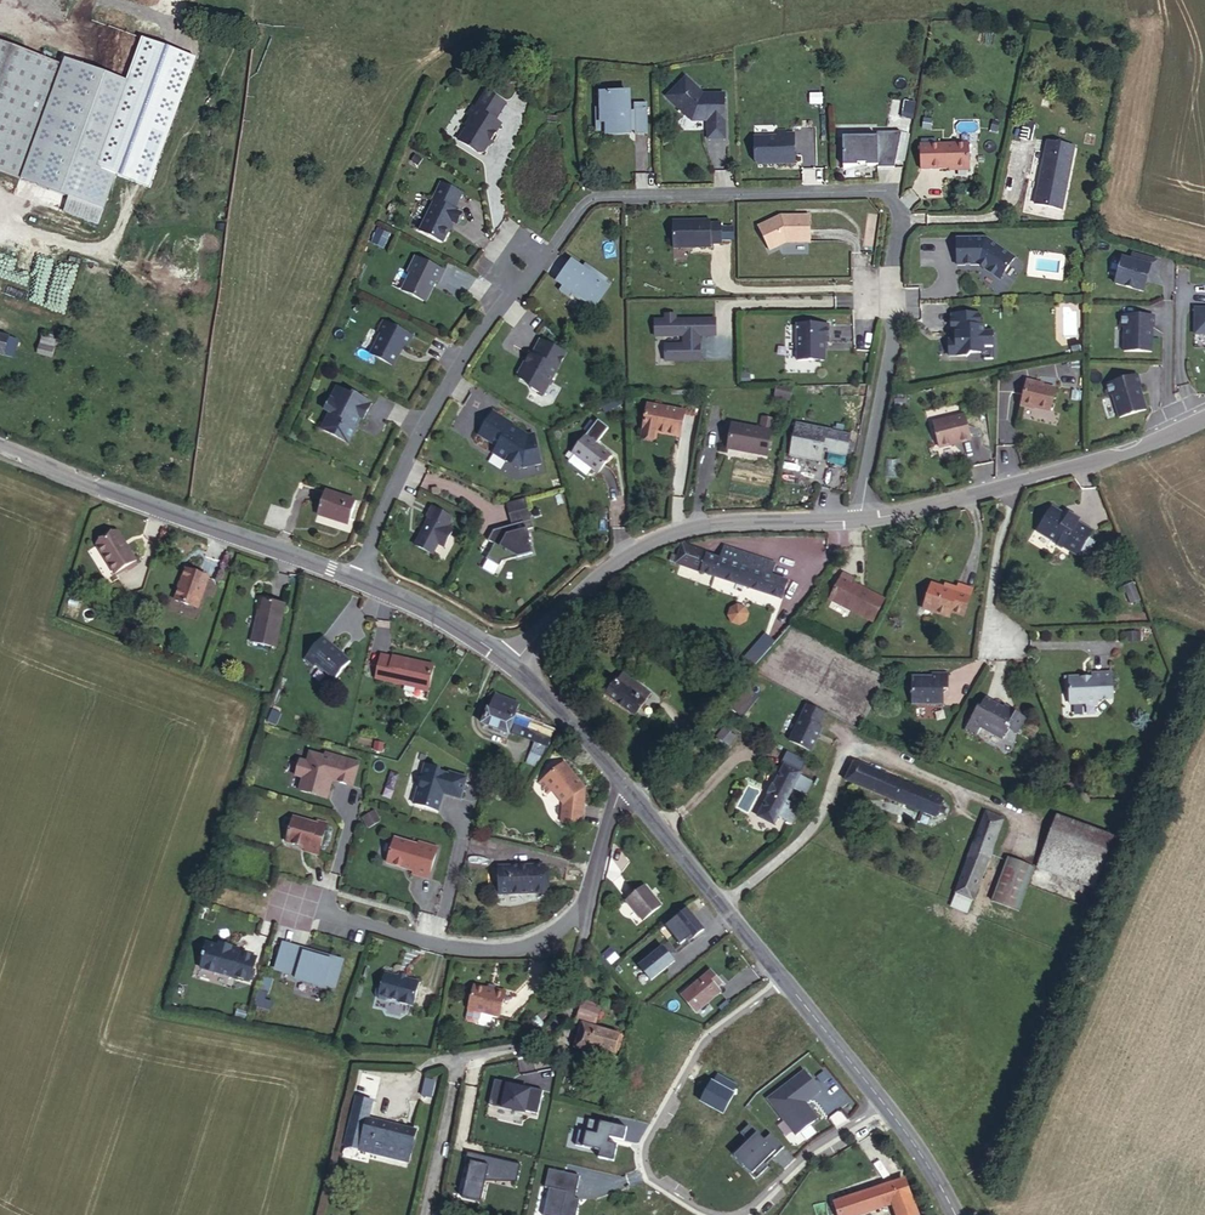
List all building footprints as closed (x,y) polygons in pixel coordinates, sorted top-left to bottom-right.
[(0,42),(0,171),(68,195),(63,210),(97,223),(115,173),(95,166),(140,44),(78,22),(62,65),(0,42)] [(667,98),(692,122),(707,122),(708,140),(724,140),(723,96),(702,95),(685,79),(667,98)] [(629,94),(603,95),(603,109),(603,111),(599,111),(600,125),(609,124),(609,127),(609,136),(630,136),(630,133),(630,119),(627,119),(626,113),(630,113),(630,112),(629,94)] [(504,109),(484,96),(474,113),(471,112),(466,120),(469,122),(464,130),(465,132),(456,145),(477,158),(481,158),(494,138),(491,137),(494,132),(496,134),(499,130),(493,126),(504,109)] [(647,108),(635,108),(635,112),(635,132),(635,135),(648,135),(647,108)] [(603,109),(596,110),(597,127),(604,127),(609,127),(609,124),(600,125),(599,111),(603,111),(603,109)] [(626,113),(627,119),(630,119),(630,133),(635,132),(635,112),(630,112),(630,113),(626,113)] [(1033,137),(1034,119),(1022,118),(1020,136),(1033,137)] [(752,139),(752,163),(759,165),(772,165),(772,164),(777,163),(777,165),(795,165),(794,135),(783,135),(783,132),(775,133),(775,139),(752,139)] [(877,138),(843,139),(843,168),(855,168),(854,165),(864,165),(864,167),(875,167),(875,169),(892,169),(901,134),(877,134),(877,138)] [(1048,144),(1035,206),(1062,212),(1075,150),(1048,144)] [(969,146),(921,147),(922,172),(970,170),(969,146)] [(640,174),(640,185),(654,185),(654,174),(640,174)] [(460,193),(439,183),(431,200),(432,200),(417,230),(438,240),(442,238),(450,221),(452,222),(454,223),(459,213),(452,209),(460,193)] [(810,215),(781,216),(759,228),(771,251),(788,242),(812,241),(810,215)] [(692,248),(693,249),(712,248),(712,245),(723,245),(722,225),(712,225),(711,222),(674,222),(674,249),(687,249),(687,247),(692,248)] [(372,240),(383,244),(388,231),(378,227),(372,240)] [(977,238),(957,239),(958,266),(978,266),(1002,272),(1011,247),(977,238)] [(1131,262),(1122,260),(1115,286),(1143,294),(1147,282),(1149,273),(1154,275),(1157,263),(1133,256),(1131,262)] [(445,272),(419,258),(411,273),(414,274),(405,291),(423,300),(427,299),(436,281),(439,282),(445,272)] [(560,278),(565,281),(561,287),(572,295),(573,292),(583,299),(581,301),(592,309),(606,290),(600,285),(604,279),(588,268),(584,274),(581,272),(570,264),(560,278)] [(1195,308),(1194,335),(1204,335),(1204,308),(1195,308)] [(665,321),(655,321),(655,338),(683,337),(684,346),(665,346),(665,362),(700,362),(699,337),(715,337),(715,321),(676,321),(676,316),(666,316),(665,321)] [(978,317),(950,318),(950,337),(955,336),(955,343),(947,343),(947,359),(966,359),(969,356),(979,356),(979,349),(982,349),(991,349),(990,335),(982,335),(982,329),(978,330),(978,317)] [(1121,317),(1121,330),(1124,330),(1124,354),(1152,354),(1152,335),(1152,330),(1153,330),(1154,318),(1121,317)] [(378,333),(381,335),(372,352),(373,356),(393,367),(404,347),(407,348),(412,337),(384,322),(378,333)] [(826,326),(795,326),(795,362),(823,362),(823,344),(827,344),(826,326)] [(12,358),(17,341),(0,336),(0,355),(12,358)] [(1082,351),(1080,342),(1072,344),(1074,352),(1082,351)] [(528,366),(527,365),(520,378),(522,382),(532,387),(534,391),(546,397),(567,356),(542,343),(534,358),(533,357),(528,366)] [(53,349),(41,346),(38,354),(51,358),(53,349)] [(1104,387),(1108,399),(1111,398),(1120,421),(1146,411),(1139,394),(1141,393),(1135,377),(1104,387)] [(1038,385),(1026,382),(1020,408),(1034,411),(1034,410),(1049,414),(1055,391),(1038,386),(1038,385)] [(352,395),(337,387),(324,412),(327,413),(318,431),(347,446),(355,433),(352,431),(360,415),(364,418),(372,403),(353,393),(352,395)] [(790,389),(773,389),(774,399),(790,399),(790,389)] [(681,411),(647,405),(640,437),(654,440),(656,433),(676,438),(681,411)] [(685,412),(681,411),(676,438),(680,438),(685,412)] [(509,461),(521,468),(524,470),(543,465),(535,439),(528,441),(523,437),(525,435),(512,427),(512,426),(493,414),(479,437),(498,448),(494,455),(507,463),(509,461)] [(964,418),(933,426),(939,451),(953,448),(953,445),(969,441),(964,418)] [(761,420),(759,431),(770,433),(772,422),(761,420)] [(796,425),(792,445),(798,447),(797,457),(821,463),(823,452),(824,448),(828,448),(827,453),(838,455),(841,442),(848,443),(850,436),(796,425)] [(759,431),(734,427),(730,449),(765,456),(770,433),(759,431)] [(587,437),(573,455),(599,474),(612,456),(594,443),(587,437)] [(846,456),(848,443),(841,442),(838,455),(846,456)] [(798,447),(792,445),(790,456),(797,457),(798,447)] [(509,461),(507,463),(519,470),(521,468),(509,461)] [(355,502),(325,493),(318,515),(348,525),(355,502)] [(508,551),(516,553),(531,549),(528,537),(529,537),(526,525),(524,525),(522,519),(530,516),(526,504),(507,510),(512,525),(513,528),(506,530),(502,528),(493,531),(488,541),(495,544),(487,559),(500,566),(505,556),(508,551)] [(452,518),(432,508),(427,518),(429,519),(415,546),(433,555),(438,545),(444,548),(453,531),(447,528),(452,518)] [(1066,519),(1052,511),(1038,537),(1057,547),(1056,549),(1061,552),(1062,550),(1077,559),(1088,540),(1073,531),(1077,525),(1078,522),(1068,516),(1066,519)] [(1092,533),(1077,525),(1073,531),(1088,540),(1092,533)] [(122,529),(119,531),(129,548),(131,546),(122,529)] [(119,531),(100,542),(117,571),(139,558),(131,546),(129,548),(119,531)] [(701,572),(706,556),(707,554),(683,546),(676,564),(701,572)] [(720,561),(769,577),(774,565),(723,547),(718,560),(720,561)] [(718,560),(706,556),(701,572),(715,577),(720,561),(718,560)] [(769,577),(720,561),(715,577),(781,599),(786,583),(769,577)] [(209,578),(186,570),(176,599),(198,608),(209,578)] [(851,580),(843,576),(831,601),(871,622),(882,600),(850,583),(851,580)] [(931,612),(943,589),(932,585),(923,610),(931,612)] [(956,593),(943,589),(931,612),(948,618),(950,611),(963,616),(971,591),(958,586),(956,593)] [(261,601),(255,632),(258,633),(264,602),(261,601)] [(258,633),(255,632),(252,643),(276,648),(284,606),(264,602),(258,633)] [(737,606),(730,609),(728,617),(732,624),(739,626),(745,622),(748,615),(744,608),(737,606)] [(331,644),(322,636),(302,659),(311,666),(314,664),(332,679),(348,661),(329,646),(331,644)] [(751,671),(775,643),(767,636),(743,665),(751,671)] [(392,660),(380,657),(375,680),(414,690),(414,691),(427,694),(433,668),(392,658),(392,660)] [(930,678),(910,679),(911,707),(927,706),(943,706),(943,696),(941,695),(941,691),(947,691),(946,673),(929,674),(930,678)] [(1114,673),(1094,673),(1094,676),(1071,676),(1068,679),(1068,689),(1071,689),(1071,702),(1087,702),(1089,704),(1099,704),(1099,699),(1114,699),(1114,673)] [(651,694),(623,674),(607,697),(635,717),(651,694)] [(732,685),(724,677),(706,697),(715,704),(732,685)] [(757,698),(746,690),(731,708),(741,717),(757,698)] [(523,738),(530,718),(516,712),(518,706),(496,697),(491,711),(489,711),(484,725),(509,735),(510,733),(523,738)] [(1004,706),(986,698),(978,712),(976,711),(965,731),(976,737),(981,728),(990,733),(991,732),(1002,738),(1008,727),(1018,732),(1026,718),(1003,707),(1004,706)] [(825,719),(806,710),(789,745),(809,755),(812,754),(822,733),(819,731),(825,719)] [(544,723),(530,718),(523,738),(535,743),(532,752),(542,756),(545,748),(547,748),(552,734),(542,729),(544,723)] [(297,778),(305,780),(301,792),(328,800),(333,782),(354,788),(360,765),(333,757),(332,760),(320,757),(318,763),(303,759),(297,778)] [(938,813),(940,807),(942,802),(853,764),(846,782),(934,819),(938,813)] [(566,765),(540,785),(549,796),(556,790),(559,795),(557,797),(564,807),(562,825),(581,828),(586,792),(566,765)] [(425,767),(422,779),(423,780),(420,790),(418,790),(414,805),(439,813),(442,804),(439,800),(441,795),(445,796),(462,801),(468,780),(450,775),(450,777),(440,774),(441,772),(425,767)] [(812,780),(785,767),(774,787),(772,786),(767,795),(769,796),(759,818),(774,825),(778,817),(791,823),(798,809),(785,803),(793,788),(805,794),(812,780)] [(374,808),(360,816),(367,827),(380,819),(374,808)] [(988,813),(985,820),(1002,826),(1004,820),(988,813)] [(1115,837),(1057,816),(1038,869),(1096,890),(1115,837)] [(294,820),(287,845),(306,851),(304,856),(318,860),(328,827),(318,824),(317,827),(294,820)] [(985,820),(972,854),(957,895),(959,896),(974,902),(996,842),(1002,844),(1008,828),(1002,826),(985,820)] [(419,847),(396,840),(388,863),(390,867),(414,874),(413,877),(428,881),(438,850),(420,844),(419,847)] [(1008,858),(992,901),(1020,911),(1028,888),(1035,868),(1008,858)] [(499,871),(499,897),(544,896),(544,869),(499,871)] [(660,907),(645,888),(627,902),(643,920),(660,907)] [(974,902),(959,896),(955,903),(971,910),(974,902)] [(686,910),(665,927),(681,946),(692,937),(694,939),(703,931),(686,910)] [(669,943),(663,948),(672,959),(678,954),(669,943)] [(663,948),(640,968),(652,982),(675,962),(672,959),(663,948)] [(220,953),(208,950),(204,964),(205,964),(202,975),(233,983),(234,982),(252,987),(258,963),(240,958),(232,956),(233,953),(221,950),(220,953)] [(612,950),(604,956),(611,964),(618,958),(612,950)] [(339,992),(345,969),(332,967),(332,968),(321,966),(322,963),(306,959),(306,960),(284,955),(278,980),(300,985),(300,988),(327,995),(328,990),(339,992)] [(712,983),(717,978),(711,971),(682,997),(696,1013),(721,992),(718,989),(712,983)] [(270,1008),(271,999),(266,999),(269,977),(260,976),(256,1006),(270,1008)] [(414,1009),(420,985),(407,981),(398,979),(386,976),(382,989),(378,991),(377,998),(379,1001),(386,1003),(390,1001),(401,1004),(400,1005),(414,1009)] [(723,985),(717,978),(712,983),(718,989),(723,985)] [(475,987),(471,1011),(468,1020),(470,1024),(477,1025),(481,1023),(483,1014),(502,1018),(508,992),(497,990),(497,992),(489,990),(475,987)] [(598,1011),(583,1007),(578,1024),(582,1025),(576,1048),(589,1052),(591,1046),(613,1052),(618,1037),(596,1030),(593,1029),(598,1011)] [(632,1038),(628,1058),(638,1060),(642,1040),(632,1038)] [(821,1091),(806,1071),(769,1099),(797,1136),(815,1122),(803,1105),(806,1103),(821,1091)] [(737,1084),(718,1074),(714,1083),(712,1082),(701,1101),(723,1114),(734,1094),(732,1093),(737,1084)] [(431,1096),(434,1079),(424,1077),(421,1094),(431,1096)] [(508,1085),(494,1082),(489,1107),(524,1115),(525,1113),(538,1116),(543,1092),(529,1090),(529,1092),(507,1087),(508,1085)] [(372,1103),(356,1099),(349,1129),(365,1133),(361,1151),(408,1163),(415,1132),(368,1119),(372,1103)] [(819,1120),(806,1103),(803,1105),(815,1122),(819,1120)] [(627,1129),(589,1120),(586,1133),(579,1131),(576,1147),(600,1152),(599,1159),(614,1163),(618,1146),(609,1144),(610,1139),(624,1142),(627,1129)] [(765,1140),(750,1125),(741,1133),(749,1142),(735,1156),(757,1179),(768,1168),(766,1166),(764,1164),(773,1155),(775,1157),(785,1147),(771,1134),(765,1140)] [(465,1163),(471,1164),(482,1167),(484,1158),(467,1154),(465,1163)] [(764,1164),(766,1166),(775,1157),(773,1155),(764,1164)] [(521,1166),(484,1158),(482,1167),(471,1164),(462,1200),(481,1205),(486,1183),(487,1177),(517,1184),(521,1166)] [(548,1168),(544,1187),(548,1188),(542,1214),(575,1214),(578,1199),(574,1198),(579,1175),(548,1168)] [(903,1180),(836,1202),(840,1214),(860,1214),(893,1204),(896,1214),(917,1214),(903,1180)]
